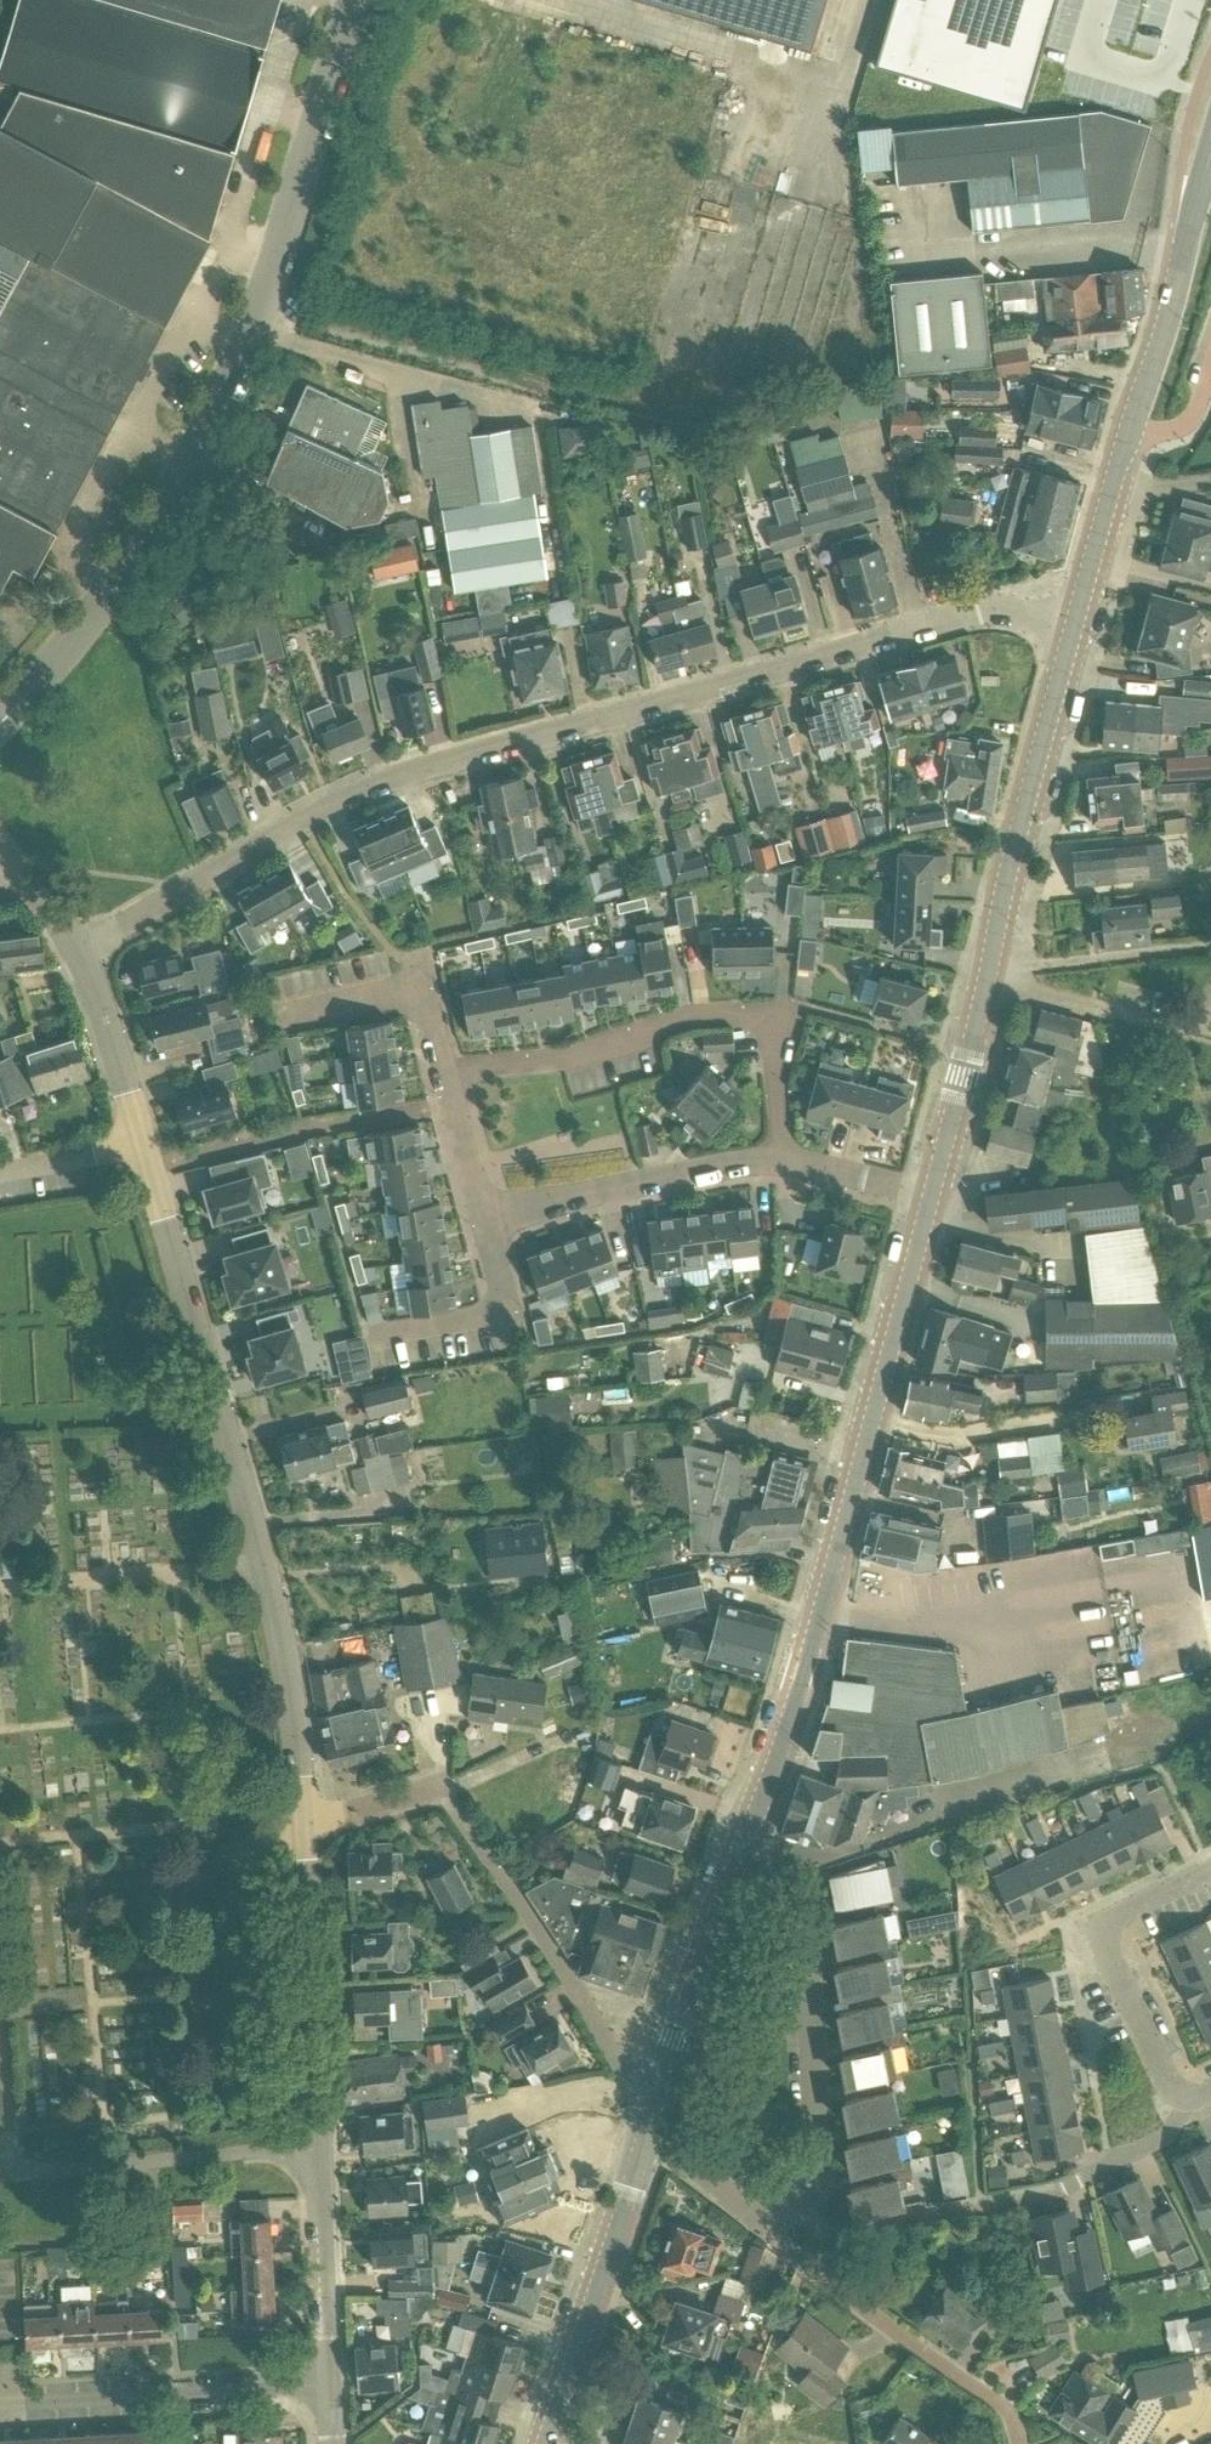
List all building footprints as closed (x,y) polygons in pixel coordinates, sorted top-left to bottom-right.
[(97,0),(21,0),(0,71),(0,79),(23,86),(237,149),(265,54),(260,53),(262,48),(97,0)] [(262,48),(263,44),(268,46),(281,0),(97,0),(262,48)] [(811,50),(826,0),(645,0),(811,50)] [(876,62),(1025,106),(1031,82),(1056,0),(894,0),(876,62)] [(516,43),(515,65),(528,65),(528,44),(516,43)] [(121,412),(140,377),(144,380),(153,362),(149,360),(213,239),(211,237),(237,149),(23,86),(0,129),(0,348),(121,412)] [(858,129),(862,169),(896,166),(898,184),(968,177),(973,231),(1122,216),(1151,125),(1102,110),(892,131),(892,125),(858,129)] [(1101,272),(1104,293),(1141,289),(1139,268),(1101,272)] [(981,271),(890,280),(899,372),(991,362),(981,271)] [(1104,293),(1101,272),(1045,277),(1049,324),(1042,324),(1044,349),(1093,345),(1091,321),(1090,316),(1102,314),(1106,314),(1104,293)] [(1143,310),(1141,289),(1104,293),(1106,314),(1122,312),(1143,310)] [(1091,321),(1093,345),(1125,342),(1122,312),(1106,314),(1102,314),(1090,316),(1091,321)] [(995,352),(999,375),(1029,370),(1025,347),(995,352)] [(121,412),(0,348),(0,596),(16,566),(35,576),(58,531),(121,412)] [(279,358),(275,368),(284,371),(288,362),(279,358)] [(953,378),(952,396),(998,397),(999,379),(994,379),(953,378)] [(813,390),(817,414),(839,410),(840,419),(882,417),(875,381),(813,390)] [(307,385),(288,427),(356,457),(374,415),(307,385)] [(1052,409),(1096,422),(1101,402),(1039,385),(1032,408),(1051,413),(1052,409)] [(477,449),(474,433),(469,403),(443,408),(442,399),(414,404),(423,459),(477,449)] [(890,435),(922,437),(923,409),(892,407),(890,435)] [(1051,413),(1032,408),(1026,430),(1089,448),(1096,422),(1052,409),(1051,413)] [(532,423),(512,427),(518,464),(529,462),(538,460),(532,423)] [(559,431),(563,456),(594,451),(590,431),(598,429),(598,425),(559,431)] [(958,442),(996,445),(997,426),(959,425),(958,442)] [(288,427),(265,480),(346,526),(377,519),(387,497),(382,468),(356,457),(288,427)] [(480,470),(518,464),(512,427),(474,433),(477,449),(480,470)] [(798,466),(827,459),(822,439),(820,432),(819,433),(791,440),(798,466)] [(827,459),(845,454),(840,435),(822,439),(827,459)] [(893,451),(897,452),(908,453),(909,440),(908,440),(894,439),(893,451)] [(996,445),(958,442),(954,442),(954,460),(1001,463),(1002,445),(996,445)] [(529,462),(518,464),(480,470),(477,449),(423,459),(426,476),(436,475),(442,511),(535,497),(529,462)] [(651,467),(647,449),(623,454),(627,472),(651,467)] [(913,453),(908,453),(897,452),(898,478),(913,477),(913,453)] [(840,491),(854,487),(845,454),(827,459),(798,466),(807,500),(826,495),(840,491)] [(1007,492),(1073,509),(1080,483),(1013,466),(1007,492)] [(392,473),(400,499),(411,495),(403,469),(392,473)] [(854,487),(840,491),(848,523),(862,520),(854,487)] [(834,527),(848,523),(840,491),(826,495),(834,527)] [(1073,509),(1007,492),(1000,515),(983,511),(979,528),(996,532),(993,541),(1014,547),(1014,548),(1052,558),(1062,553),(1073,509)] [(535,497),(442,511),(448,549),(541,534),(535,497)] [(974,500),(943,497),(939,523),(970,527),(973,503),(974,500)] [(1209,548),(1210,549),(1210,506),(1181,498),(1178,509),(1177,508),(1169,537),(1209,548)] [(678,507),(679,517),(701,512),(699,502),(678,507)] [(620,516),(628,561),(647,556),(642,532),(638,512),(620,516)] [(701,512),(679,517),(676,517),(679,533),(683,532),(687,550),(708,545),(701,512)] [(805,543),(798,519),(783,523),(768,527),(775,551),(805,543)] [(290,536),(303,544),(309,532),(296,525),(290,536)] [(541,534),(448,549),(455,590),(476,587),(481,614),(504,609),(513,608),(508,582),(547,576),(541,534)] [(854,548),(871,609),(895,602),(880,546),(875,548),(871,535),(853,541),(854,548)] [(1169,537),(1161,566),(1201,577),(1204,567),(1210,569),(1210,553),(1208,552),(1209,548),(1169,537)] [(720,567),(734,562),(728,539),(713,543),(720,567)] [(854,548),(853,541),(834,547),(836,558),(852,614),(871,609),(854,548)] [(391,549),(397,574),(418,569),(412,544),(391,549)] [(768,582),(780,625),(806,618),(793,575),(790,576),(786,560),(778,557),(762,561),(768,582)] [(743,592),(742,589),(734,562),(720,567),(714,568),(720,599),(725,598),(743,592)] [(426,568),(428,581),(440,579),(438,566),(426,568)] [(604,584),(608,607),(628,603),(625,580),(604,584)] [(768,582),(742,589),(743,592),(754,632),(780,625),(768,582)] [(182,586),(172,593),(176,599),(168,605),(182,625),(200,612),(182,586)] [(1154,594),(1146,623),(1138,652),(1157,657),(1159,674),(1191,672),(1188,647),(1183,646),(1190,622),(1194,625),(1202,614),(1194,608),(1194,605),(1154,594)] [(671,599),(676,616),(679,629),(688,660),(716,652),(707,621),(706,621),(705,617),(708,611),(705,602),(701,599),(688,603),(686,595),(671,599)] [(260,638),(279,633),(273,609),(254,614),(260,638)] [(504,609),(481,614),(441,620),(444,636),(470,632),(507,624),(504,609)] [(337,619),(342,635),(360,630),(355,613),(337,619)] [(248,618),(209,629),(219,665),(258,655),(248,618)] [(205,622),(195,625),(199,642),(210,639),(205,622)] [(539,698),(538,694),(567,687),(555,639),(554,639),(551,625),(502,637),(506,655),(513,653),(516,666),(514,666),(517,679),(519,679),(524,701),(539,698)] [(586,632),(591,657),(590,657),(595,686),(639,678),(633,648),(632,649),(628,625),(586,632)] [(688,660),(679,629),(651,637),(659,668),(688,660)] [(414,641),(417,651),(424,680),(441,677),(434,648),(431,637),(414,641)] [(918,663),(933,714),(939,712),(937,705),(965,697),(953,656),(949,654),(918,663)] [(395,692),(378,696),(384,718),(398,714),(403,733),(435,724),(424,684),(421,685),(415,663),(389,670),(395,692)] [(933,714),(918,663),(879,674),(892,719),(922,710),(926,724),(934,722),(931,714),(933,714)] [(330,675),(337,706),(350,703),(343,672),(330,675)] [(1183,693),(1185,693),(1185,694),(1210,696),(1210,697),(1210,681),(1184,678),(1183,693)] [(854,681),(833,687),(851,748),(866,744),(862,730),(879,725),(873,707),(863,711),(859,699),(866,697),(861,680),(854,682),(854,681)] [(851,748),(833,687),(802,696),(816,744),(842,736),(845,749),(851,748)] [(195,694),(204,739),(231,734),(222,689),(195,694)] [(1105,722),(1161,727),(1160,731),(1184,733),(1185,734),(1186,723),(1199,725),(1199,720),(1210,721),(1210,697),(1210,696),(1185,694),(1160,692),(1158,706),(1107,701),(1105,722)] [(324,733),(334,758),(370,743),(359,716),(339,724),(330,702),(308,711),(318,735),(324,733)] [(775,704),(754,710),(771,769),(774,779),(784,776),(778,755),(798,749),(793,732),(784,735),(780,722),(788,720),(783,702),(775,704)] [(731,718),(721,721),(727,741),(737,738),(739,746),(729,749),(735,768),(745,765),(758,810),(781,803),(774,779),(771,769),(754,710),(731,717),(731,718)] [(934,716),(938,729),(945,727),(942,713),(934,716)] [(302,761),(312,756),(300,733),(291,738),(279,716),(268,722),(271,729),(254,737),(252,743),(278,792),(305,778),(302,772),(307,769),(302,761)] [(168,724),(174,746),(193,741),(188,719),(168,724)] [(1105,722),(1103,745),(1159,750),(1160,731),(1161,727),(1105,722)] [(671,735),(690,795),(691,795),(694,804),(707,800),(703,784),(695,787),(694,781),(702,779),(702,778),(718,773),(713,754),(702,757),(699,746),(705,745),(700,728),(694,729),(694,728),(671,735)] [(895,729),(884,732),(889,747),(899,744),(895,729)] [(690,795),(671,735),(642,743),(656,791),(671,787),(674,799),(690,795)] [(946,794),(971,798),(970,808),(991,811),(1002,742),(980,739),(980,743),(949,738),(946,756),(952,757),(946,794)] [(1185,743),(1185,754),(1206,753),(1206,742),(1185,743)] [(607,805),(610,818),(615,816),(611,804),(637,796),(632,778),(622,781),(614,751),(593,758),(607,805)] [(1169,776),(1210,774),(1210,756),(1168,758),(1169,776)] [(614,830),(610,818),(607,805),(593,758),(561,767),(575,814),(590,810),(598,835),(614,830)] [(1087,777),(1090,800),(1154,792),(1153,781),(1140,783),(1139,768),(1138,768),(1137,761),(1117,763),(1119,774),(1087,777)] [(183,801),(198,835),(242,815),(220,769),(192,782),(197,794),(183,801)] [(501,781),(516,849),(536,845),(528,809),(538,807),(534,790),(525,792),(521,776),(501,781)] [(516,849),(501,781),(481,785),(484,802),(477,804),(479,813),(476,817),(478,827),(483,829),(483,831),(490,829),(496,854),(516,849)] [(1172,782),(1173,799),(1190,798),(1190,796),(1189,781),(1172,782)] [(1157,800),(1173,799),(1172,782),(1155,783),(1156,786),(1156,798),(1157,800)] [(1154,792),(1090,800),(1093,822),(1098,821),(1099,828),(1123,825),(1123,829),(1144,826),(1142,809),(1143,809),(1142,799),(1155,798),(1154,792)] [(382,817),(404,870),(448,852),(436,824),(421,831),(410,805),(382,817)] [(863,809),(867,835),(885,833),(881,807),(863,809)] [(906,816),(909,829),(945,823),(943,810),(906,816)] [(828,818),(836,845),(862,837),(854,811),(828,818)] [(349,862),(361,889),(404,870),(382,817),(354,829),(365,855),(349,862)] [(836,845),(828,818),(797,828),(805,854),(836,845)] [(686,827),(691,847),(703,844),(697,823),(686,827)] [(725,835),(732,865),(750,860),(743,830),(725,835)] [(543,838),(549,863),(563,860),(557,835),(543,838)] [(773,844),(777,861),(795,857),(790,840),(773,844)] [(770,843),(750,848),(752,856),(755,867),(775,863),(770,843)] [(1114,846),(1073,850),(1077,884),(1118,880),(1149,877),(1146,849),(1146,843),(1124,845),(1114,846)] [(665,853),(674,885),(709,876),(703,855),(685,860),(681,848),(665,853)] [(896,896),(931,898),(932,870),(946,871),(947,853),(899,850),(896,896)] [(522,855),(525,868),(543,865),(540,852),(522,855)] [(647,858),(655,888),(671,884),(663,854),(647,858)] [(264,877),(286,918),(312,903),(318,913),(333,905),(319,878),(304,887),(290,862),(264,877)] [(580,873),(588,900),(621,891),(617,880),(602,884),(597,868),(580,873)] [(286,918),(264,877),(237,892),(251,916),(236,925),(251,951),(266,942),(261,932),(286,918)] [(785,913),(803,914),(805,892),(806,884),(789,883),(785,913)] [(1146,902),(1147,918),(1175,917),(1173,890),(1145,893),(1146,902)] [(800,937),(818,939),(821,893),(805,892),(803,914),(800,937)] [(675,897),(679,927),(696,924),(692,894),(675,897)] [(467,901),(475,933),(506,926),(502,908),(489,911),(486,896),(467,901)] [(630,900),(632,909),(647,906),(645,896),(630,900)] [(931,898),(896,896),(894,943),(942,946),(943,927),(929,926),(931,898)] [(632,909),(630,900),(615,903),(617,913),(632,909)] [(1147,918),(1146,902),(1101,906),(1103,930),(1093,931),(1095,946),(1105,945),(1105,946),(1150,942),(1147,918)] [(595,913),(581,916),(583,926),(597,922),(595,913)] [(583,926),(581,916),(567,919),(569,929),(583,926)] [(544,924),(530,928),(532,938),(546,934),(544,924)] [(742,927),(743,973),(773,972),(772,926),(742,927)] [(743,973),(742,927),(712,927),(713,973),(743,973)] [(532,938),(530,928),(505,934),(506,944),(518,941),(532,938)] [(44,965),(39,930),(0,935),(0,971),(44,965)] [(493,936),(479,940),(481,949),(495,946),(493,936)] [(641,949),(649,993),(676,988),(666,936),(639,941),(641,949)] [(797,967),(815,969),(818,939),(800,937),(797,967)] [(481,949),(479,940),(464,943),(467,953),(481,949)] [(138,963),(146,995),(198,982),(201,993),(229,986),(228,978),(221,951),(220,949),(192,956),(196,971),(184,974),(179,953),(138,963)] [(221,951),(228,978),(236,976),(229,949),(221,951)] [(615,954),(623,998),(649,993),(641,949),(615,954)] [(623,998),(615,954),(589,959),(598,1003),(623,998)] [(598,1003),(589,959),(563,964),(573,1016),(575,1016),(573,1008),(598,1003)] [(539,977),(548,1021),(573,1016),(563,964),(562,964),(564,972),(539,977)] [(881,975),(872,1009),(917,1021),(926,987),(881,975)] [(539,977),(514,982),(522,1026),(548,1021),(539,977)] [(488,987),(496,1031),(522,1026),(514,982),(488,987)] [(496,1031),(488,987),(461,992),(469,1036),(496,1031)] [(207,1003),(152,1017),(159,1048),(197,1039),(213,1035),(217,1051),(211,1052),(214,1064),(234,1058),(249,1054),(239,1015),(211,1022),(207,1003)] [(1054,1054),(1075,1060),(1079,1046),(1074,1045),(1081,1019),(1042,1009),(1035,1035),(1058,1041),(1054,1054)] [(347,1027),(351,1054),(395,1047),(391,1020),(347,1027)] [(21,1052),(12,1055),(15,1065),(28,1061),(32,1071),(82,1055),(75,1035),(38,1047),(33,1030),(16,1036),(21,1052)] [(703,1033),(704,1051),(734,1049),(733,1031),(703,1033)] [(286,1040),(290,1054),(300,1051),(296,1037),(286,1040)] [(1014,1127),(1035,1133),(1041,1108),(1061,1114),(1075,1060),(1054,1054),(1015,1044),(1002,1090),(1022,1096),(1014,1127)] [(278,1047),(262,1051),(267,1071),(283,1067),(278,1047)] [(399,1073),(395,1047),(351,1054),(355,1080),(399,1073)] [(12,1055),(0,1059),(0,1102),(88,1074),(82,1055),(32,1071),(28,1061),(15,1065),(12,1055)] [(211,1089),(176,1098),(183,1126),(233,1113),(225,1080),(238,1076),(234,1058),(214,1064),(202,1067),(207,1084),(209,1084),(211,1089)] [(854,1116),(863,1083),(849,1079),(852,1069),(820,1061),(806,1117),(824,1122),(827,1109),(854,1116)] [(687,1086),(722,1116),(742,1094),(707,1063),(687,1086)] [(399,1073),(355,1080),(359,1107),(404,1100),(399,1073)] [(288,1077),(292,1091),(301,1088),(297,1074),(288,1077)] [(878,1136),(896,1141),(910,1085),(879,1076),(876,1086),(863,1083),(854,1116),(881,1123),(878,1136)] [(722,1116),(687,1086),(667,1109),(702,1140),(722,1116)] [(292,1091),(296,1105),(306,1102),(301,1088),(292,1091)] [(636,1125),(642,1155),(659,1151),(653,1122),(636,1125)] [(1035,1133),(1014,1127),(994,1122),(986,1152),(1027,1163),(1035,1133)] [(371,1161),(379,1159),(423,1152),(419,1125),(366,1133),(371,1161)] [(290,1162),(310,1156),(306,1141),(286,1146),(290,1162)] [(266,1205),(260,1185),(272,1182),(263,1152),(235,1160),(241,1178),(202,1189),(207,1209),(211,1208),(214,1219),(266,1205)] [(379,1159),(383,1184),(427,1177),(423,1152),(379,1159)] [(312,1156),(316,1170),(326,1167),(322,1153),(312,1156)] [(326,1167),(316,1170),(320,1184),(330,1182),(326,1167)] [(1168,1178),(1177,1220),(1210,1213),(1210,1169),(1168,1178)] [(427,1177),(383,1184),(387,1210),(396,1209),(432,1203),(427,1177)] [(986,1195),(990,1225),(1051,1218),(1053,1229),(1065,1228),(1066,1229),(1140,1220),(1135,1178),(1060,1186),(986,1195)] [(335,1205),(339,1219),(348,1216),(344,1202),(335,1205)] [(396,1209),(400,1235),(444,1228),(440,1202),(432,1203),(396,1209)] [(325,1203),(310,1207),(314,1220),(329,1216),(325,1203)] [(727,1209),(733,1254),(759,1250),(753,1206),(727,1209)] [(701,1213),(707,1256),(708,1266),(709,1266),(708,1257),(733,1254),(727,1209),(701,1213)] [(701,1213),(675,1216),(682,1269),(708,1266),(707,1256),(701,1213)] [(348,1216),(339,1219),(343,1233),(352,1230),(348,1216)] [(682,1269),(675,1216),(648,1220),(655,1273),(682,1269)] [(827,1222),(815,1268),(861,1280),(866,1262),(853,1259),(860,1231),(827,1222)] [(280,1287),(286,1285),(274,1243),(272,1244),(267,1227),(237,1236),(242,1252),(227,1256),(232,1272),(226,1274),(234,1300),(264,1291),(266,1296),(281,1292),(280,1287)] [(400,1235),(404,1261),(448,1254),(444,1228),(400,1235)] [(577,1238),(593,1280),(619,1270),(603,1228),(577,1238)] [(1085,1234),(1093,1300),(1164,1299),(1144,1228),(1085,1234)] [(577,1238),(553,1247),(569,1289),(593,1280),(577,1238)] [(950,1285),(952,1289),(970,1294),(971,1294),(975,1279),(994,1284),(997,1273),(1013,1277),(1018,1256),(962,1241),(950,1285)] [(569,1289),(553,1247),(527,1256),(543,1298),(569,1289)] [(350,1256),(354,1270),(363,1267),(359,1253),(350,1256)] [(404,1261),(408,1287),(453,1279),(448,1254),(404,1261)] [(363,1267),(354,1270),(358,1284),(367,1281),(363,1267)] [(1011,1293),(1035,1299),(1039,1282),(1015,1275),(1011,1293)] [(453,1279),(408,1287),(413,1313),(457,1306),(453,1279)] [(360,1294),(369,1323),(384,1321),(376,1292),(360,1294)] [(756,1304),(752,1293),(738,1299),(743,1310),(756,1304)] [(1006,1294),(1000,1321),(1024,1326),(1030,1299),(1006,1294)] [(743,1310),(738,1299),(725,1305),(729,1316),(743,1310)] [(1164,1299),(1093,1300),(1030,1300),(1030,1315),(1047,1315),(1047,1364),(1092,1364),(1092,1355),(1170,1355),(1178,1355),(1164,1299)] [(687,1309),(688,1318),(703,1316),(701,1306),(687,1309)] [(647,1313),(649,1327),(669,1324),(674,1321),(688,1318),(687,1309),(686,1307),(647,1313)] [(916,1357),(916,1358),(956,1371),(961,1356),(981,1362),(982,1359),(999,1364),(1009,1331),(992,1326),(931,1307),(931,1309),(923,1332),(916,1357)] [(292,1326),(287,1310),(257,1319),(262,1335),(251,1338),(255,1354),(249,1356),(251,1361),(246,1362),(251,1378),(255,1377),(257,1382),(305,1368),(293,1326),(292,1326)] [(787,1315),(780,1341),(832,1355),(835,1346),(845,1349),(849,1332),(787,1315)] [(532,1320),(537,1344),(553,1342),(548,1317),(532,1320)] [(609,1323),(610,1333),(625,1331),(623,1321),(609,1323)] [(610,1333),(609,1323),(594,1326),(596,1335),(610,1333)] [(832,1355),(780,1341),(774,1367),(836,1383),(845,1349),(835,1346),(832,1355)] [(703,1370),(728,1376),(735,1350),(709,1343),(703,1370)] [(673,1386),(671,1352),(646,1354),(648,1388),(673,1386)] [(1178,1355),(1170,1355),(1178,1385),(1189,1383),(1181,1354),(1178,1355)] [(356,1380),(372,1376),(367,1356),(351,1360),(356,1380)] [(1075,1370),(1058,1371),(1023,1372),(1025,1401),(1057,1398),(1058,1401),(1077,1398),(1075,1370)] [(904,1410),(946,1419),(949,1404),(971,1409),(976,1386),(954,1381),(954,1382),(912,1373),(904,1410)] [(323,1377),(326,1386),(334,1384),(331,1375),(323,1377)] [(366,1389),(371,1413),(410,1405),(405,1380),(366,1389)] [(1130,1446),(1175,1439),(1171,1416),(1188,1413),(1184,1391),(1153,1396),(1155,1412),(1125,1417),(1126,1422),(1115,1424),(1113,1430),(1115,1444),(1119,1448),(1130,1446)] [(535,1401),(537,1428),(564,1426),(562,1399),(535,1401)] [(280,1436),(285,1457),(350,1440),(345,1419),(280,1436)] [(376,1436),(376,1438),(380,1452),(402,1450),(409,1449),(404,1429),(376,1436)] [(637,1466),(634,1429),(611,1431),(614,1468),(637,1466)] [(380,1452),(376,1438),(372,1440),(371,1434),(358,1438),(363,1455),(366,1466),(353,1469),(358,1493),(373,1490),(409,1481),(402,1450),(380,1452)] [(350,1440),(285,1457),(291,1477),(356,1461),(350,1440)] [(662,1514),(691,1511),(710,1514),(733,1520),(737,1503),(807,1498),(804,1495),(813,1459),(770,1448),(767,1459),(727,1448),(726,1452),(683,1441),(684,1454),(655,1457),(662,1514)] [(885,1465),(951,1482),(953,1473),(942,1471),(944,1461),(910,1452),(910,1451),(890,1446),(885,1465)] [(1195,1451),(1159,1459),(1164,1479),(1200,1471),(1195,1451)] [(998,1456),(1001,1478),(1032,1474),(1030,1458),(1029,1454),(998,1456)] [(1030,1458),(1032,1474),(1032,1475),(1056,1471),(1064,1470),(1062,1454),(1030,1458)] [(951,1482),(885,1465),(880,1488),(901,1493),(901,1491),(933,1499),(933,1508),(938,1509),(963,1506),(961,1489),(950,1486),(951,1482)] [(1083,1468),(1064,1470),(1056,1471),(1060,1496),(1086,1493),(1083,1468)] [(1153,1496),(1150,1483),(1133,1486),(1136,1499),(1153,1496)] [(1087,1493),(1089,1515),(1101,1514),(1099,1491),(1087,1493)] [(710,1514),(691,1511),(691,1552),(755,1548),(789,1547),(793,1534),(798,1534),(807,1498),(737,1503),(733,1520),(710,1514)] [(1032,1530),(1030,1510),(983,1514),(984,1535),(1032,1530)] [(916,1547),(936,1552),(942,1527),(872,1511),(868,1528),(918,1540),(916,1547)] [(542,1522),(486,1528),(489,1553),(491,1577),(548,1571),(545,1546),(542,1522)] [(1135,1536),(1137,1552),(1193,1543),(1190,1527),(1135,1536)] [(918,1540),(868,1528),(866,1534),(862,1554),(919,1567),(937,1565),(936,1552),(916,1547),(918,1540)] [(1032,1530),(984,1535),(986,1555),(1034,1551),(1032,1530)] [(673,1560),(671,1547),(682,1546),(681,1536),(670,1537),(670,1535),(642,1538),(645,1563),(673,1560)] [(1100,1542),(1103,1557),(1136,1552),(1133,1536),(1100,1542)] [(646,1578),(657,1625),(712,1613),(701,1566),(646,1578)] [(576,1570),(579,1585),(589,1583),(586,1568),(576,1570)] [(561,1592),(565,1612),(578,1609),(574,1589),(561,1592)] [(713,1634),(771,1650),(779,1618),(721,1603),(713,1634)] [(395,1624),(407,1689),(460,1679),(448,1614),(395,1624)] [(685,1627),(683,1636),(679,1652),(764,1675),(771,1650),(713,1634),(685,1627)] [(823,1720),(811,1755),(842,1754),(836,1785),(844,1788),(891,1784),(917,1782),(932,1780),(979,1771),(1068,1743),(1109,1731),(1103,1698),(1061,1706),(1057,1688),(967,1711),(955,1649),(849,1637),(845,1656),(836,1700),(843,1700),(841,1722),(823,1720)] [(538,1658),(545,1677),(587,1660),(580,1641),(538,1658)] [(1137,1673),(1139,1674),(1142,1654),(1097,1647),(1092,1684),(1112,1687),(1111,1694),(1133,1697),(1137,1673)] [(311,1672),(316,1705),(330,1765),(380,1753),(379,1752),(396,1748),(383,1691),(380,1692),(373,1659),(324,1670),(311,1672)] [(469,1706),(492,1710),(491,1717),(513,1721),(514,1713),(541,1717),(546,1683),(474,1672),(469,1706)] [(574,1703),(589,1700),(585,1682),(570,1685),(574,1703)] [(641,1769),(676,1780),(679,1770),(685,1771),(689,1757),(703,1762),(713,1733),(671,1719),(665,1735),(654,1731),(641,1769)] [(600,1740),(595,1755),(609,1759),(614,1745),(600,1740)] [(609,1803),(616,1780),(622,1763),(609,1759),(595,1755),(573,1818),(601,1828),(609,1803)] [(801,1773),(782,1831),(823,1845),(826,1838),(838,1842),(861,1839),(869,1815),(885,1820),(889,1808),(907,1805),(905,1794),(918,1792),(917,1782),(891,1784),(844,1788),(836,1785),(801,1773)] [(1138,1795),(1148,1790),(1143,1779),(1133,1784),(1138,1795)] [(625,1783),(617,1805),(627,1808),(621,1826),(681,1846),(694,1806),(625,1783)] [(1079,1796),(1085,1808),(1096,1802),(1091,1791),(1079,1796)] [(1141,1805),(1127,1812),(1147,1856),(1174,1844),(1153,1800),(1141,1805)] [(1096,1802),(1085,1808),(1090,1819),(1102,1814),(1096,1802)] [(1127,1812),(1099,1825),(1120,1869),(1147,1856),(1127,1812)] [(1032,1833),(1043,1827),(1038,1816),(1026,1821),(1032,1833)] [(1099,1825),(1073,1838),(1094,1881),(1097,1880),(1120,1869),(1099,1825)] [(1049,1839),(1043,1827),(1032,1833),(1037,1844),(1049,1839)] [(1046,1850),(1067,1894),(1094,1881),(1073,1838),(1046,1850)] [(349,1852),(350,1885),(375,1885),(375,1888),(392,1888),(391,1869),(402,1869),(402,1850),(391,1850),(391,1843),(374,1843),(374,1851),(349,1852)] [(563,1877),(596,1888),(600,1876),(598,1875),(604,1858),(575,1848),(569,1866),(567,1865),(563,1877)] [(611,1877),(625,1882),(624,1885),(663,1898),(674,1867),(621,1849),(611,1877)] [(984,1855),(989,1866),(1000,1861),(995,1850),(984,1855)] [(1020,1863),(1041,1907),(1067,1894),(1046,1850),(1020,1863)] [(860,1902),(874,1899),(891,1896),(888,1882),(884,1862),(884,1858),(831,1876),(836,1899),(845,1897),(847,1905),(860,1902)] [(895,1859),(884,1862),(888,1882),(899,1880),(895,1859)] [(427,1877),(446,1914),(474,1899),(454,1863),(427,1877)] [(1041,1907),(1020,1863),(994,1875),(1015,1919),(1035,1910),(1041,1907)] [(596,1888),(563,1877),(555,1875),(525,1890),(567,1953),(583,1959),(579,1970),(640,1991),(663,1924),(605,1905),(610,1893),(596,1888)] [(863,1946),(877,1943),(888,1941),(887,1940),(882,1913),(877,1914),(874,1899),(860,1902),(863,1917),(834,1923),(840,1951),(863,1946)] [(949,1927),(945,1910),(931,1913),(934,1930),(949,1927)] [(1174,1967),(1210,1950),(1210,1932),(1206,1920),(1162,1941),(1174,1967)] [(352,1935),(354,1967),(388,1964),(394,1970),(403,1970),(409,1964),(408,1954),(412,1947),(412,1939),(407,1934),(406,1922),(387,1923),(387,1932),(352,1935)] [(496,1948),(487,1935),(456,1954),(464,1967),(496,1948)] [(888,1941),(877,1943),(863,1946),(866,1961),(837,1967),(842,1995),(865,1990),(890,1985),(890,1984),(885,1957),(899,1954),(896,1939),(898,1939),(897,1938),(887,1940),(888,1941)] [(1186,1994),(1210,1983),(1210,1950),(1174,1967),(1184,1989),(1186,1994)] [(465,1972),(472,1985),(479,1981),(494,2008),(536,1984),(520,1957),(495,1971),(488,1958),(465,1972)] [(990,1983),(987,1968),(973,1971),(976,1986),(990,1983)] [(456,1992),(455,1977),(429,1979),(430,1994),(456,1992)] [(1003,1986),(1009,2015),(1056,2006),(1051,1977),(1003,1986)] [(890,1985),(865,1990),(868,2005),(839,2011),(845,2039),(868,2034),(893,2029),(893,2028),(887,2002),(902,1999),(899,1983),(900,1983),(900,1982),(890,1984),(890,1985)] [(1199,2021),(1210,2015),(1210,1983),(1186,1994),(1190,2001),(1199,2021)] [(981,1991),(983,2002),(994,2000),(992,1989),(981,1991)] [(355,1993),(358,2039),(379,2037),(377,2020),(390,2019),(390,2017),(403,2016),(402,2001),(389,2002),(388,1990),(355,1993)] [(492,2023),(503,2042),(535,2023),(525,2005),(492,2023)] [(1056,2006),(1009,2015),(1014,2045),(1062,2036),(1056,2006)] [(1199,2021),(1210,2047),(1210,2015),(1199,2021)] [(507,2048),(517,2065),(530,2058),(537,2070),(573,2049),(557,2021),(536,2033),(535,2031),(507,2048)] [(903,2027),(903,2026),(893,2028),(893,2029),(868,2034),(871,2049),(842,2055),(847,2083),(870,2078),(885,2075),(895,2073),(890,2047),(905,2044),(902,2027),(903,2027)] [(1014,2045),(1020,2073),(1067,2064),(1062,2036),(1014,2045)] [(992,2049),(992,2054),(1005,2052),(1003,2039),(990,2042),(992,2049)] [(980,2056),(992,2054),(992,2049),(990,2042),(978,2044),(980,2056)] [(410,2053),(341,2061),(346,2100),(404,2093),(404,2088),(414,2087),(410,2053)] [(1020,2073),(1025,2101),(1073,2092),(1068,2066),(1067,2064),(1020,2073)] [(888,2090),(885,2075),(870,2078),(873,2093),(844,2099),(850,2127),(873,2122),(888,2119),(898,2117),(893,2089),(888,2090)] [(979,2082),(981,2093),(992,2091),(990,2080),(979,2082)] [(1073,2092),(1025,2101),(1031,2130),(1078,2121),(1073,2092)] [(427,2130),(458,2126),(469,2124),(465,2093),(422,2099),(427,2130)] [(1001,2099),(1003,2112),(1016,2109),(1014,2097),(1001,2099)] [(991,2114),(1003,2112),(1001,2099),(989,2102),(991,2114)] [(362,2117),(364,2150),(414,2145),(411,2114),(401,2115),(401,2114),(362,2117)] [(900,2161),(900,2160),(895,2133),(890,2134),(888,2119),(873,2122),(876,2137),(847,2143),(853,2171),(875,2166),(900,2161)] [(1078,2121),(1031,2130),(1036,2159),(1084,2150),(1078,2121)] [(458,2126),(427,2130),(429,2147),(460,2143),(458,2126)] [(483,2146),(493,2171),(536,2153),(526,2128),(483,2146)] [(1197,2206),(1210,2199),(1210,2145),(1210,2143),(1175,2159),(1197,2206)] [(503,2194),(546,2175),(556,2171),(546,2148),(536,2153),(493,2171),(495,2175),(489,2177),(495,2191),(501,2189),(503,2194)] [(1011,2152),(1013,2163),(1025,2161),(1023,2150),(1011,2152)] [(900,2161),(875,2166),(878,2181),(850,2187),(855,2215),(903,2205),(898,2179),(913,2176),(910,2159),(911,2159),(910,2158),(900,2160),(900,2161)] [(1003,2165),(988,2166),(989,2187),(1004,2186),(1003,2165)] [(367,2181),(369,2212),(390,2210),(390,2213),(408,2212),(407,2204),(422,2203),(420,2179),(405,2180),(405,2175),(388,2176),(388,2179),(367,2181)] [(546,2175),(503,2194),(504,2196),(492,2201),(501,2223),(556,2199),(546,2175)] [(1106,2193),(1127,2237),(1143,2229),(1150,2232),(1158,2248),(1186,2235),(1173,2207),(1157,2215),(1139,2177),(1106,2193)] [(460,2204),(474,2200),(468,2182),(454,2186),(460,2204)] [(173,2205),(174,2221),(204,2219),(203,2203),(173,2205)] [(1036,2220),(1047,2273),(1069,2269),(1073,2290),(1104,2284),(1095,2239),(1078,2242),(1072,2213),(1036,2220)] [(243,2255),(272,2253),(270,2218),(232,2220),(234,2255),(243,2255)] [(428,2219),(418,2219),(419,2229),(429,2229),(428,2219)] [(660,2273),(678,2279),(682,2268),(692,2271),(694,2265),(709,2270),(715,2251),(719,2238),(705,2234),(705,2233),(690,2228),(688,2225),(680,2222),(677,2224),(673,2223),(661,2261),(664,2262),(660,2273)] [(371,2232),(374,2265),(413,2263),(413,2257),(428,2256),(426,2231),(411,2232),(411,2230),(371,2232)] [(432,2239),(433,2261),(461,2260),(460,2238),(432,2239)] [(474,2263),(540,2283),(549,2253),(506,2240),(501,2256),(479,2249),(474,2263)] [(163,2242),(154,2243),(155,2258),(164,2257),(163,2242)] [(763,2248),(750,2243),(738,2279),(751,2284),(763,2248)] [(1190,2243),(1172,2252),(1179,2265),(1197,2256),(1190,2243)] [(116,2245),(116,2257),(133,2256),(133,2244),(116,2245)] [(173,2245),(174,2259),(188,2258),(188,2245),(173,2245)] [(48,2261),(64,2260),(64,2248),(47,2249),(48,2261)] [(243,2255),(245,2290),(274,2289),(272,2253),(243,2255)] [(133,2256),(116,2257),(117,2269),(134,2268),(133,2256)] [(174,2259),(176,2294),(191,2294),(188,2258),(174,2259)] [(65,2272),(64,2260),(48,2261),(48,2273),(65,2272)] [(540,2283),(474,2263),(470,2276),(493,2283),(488,2300),(531,2313),(540,2283)] [(112,2288),(117,2293),(124,2286),(117,2278),(112,2284),(112,2288)] [(389,2297),(407,2297),(419,2297),(432,2297),(432,2280),(418,2280),(389,2279),(389,2297)] [(920,2322),(961,2350),(990,2308),(949,2280),(920,2322)] [(435,2299),(467,2308),(470,2294),(440,2286),(435,2299)] [(1095,2291),(1098,2309),(1115,2306),(1111,2288),(1095,2291)] [(274,2289),(245,2290),(232,2291),(233,2307),(246,2306),(247,2324),(276,2322),(274,2289)] [(719,2293),(713,2312),(671,2298),(665,2315),(670,2317),(663,2338),(702,2351),(709,2330),(725,2336),(729,2325),(735,2327),(743,2301),(719,2293)] [(191,2294),(176,2294),(177,2305),(191,2304),(191,2294)] [(215,2296),(201,2297),(202,2310),(216,2309),(215,2296)] [(407,2297),(389,2297),(377,2297),(377,2313),(407,2314),(407,2297)] [(94,2312),(96,2341),(131,2338),(130,2310),(129,2300),(128,2300),(118,2301),(119,2311),(94,2312)] [(58,2303),(59,2314),(61,2343),(96,2341),(94,2312),(94,2301),(58,2303)] [(130,2310),(131,2338),(165,2337),(163,2308),(130,2310)] [(469,2356),(513,2369),(521,2344),(494,2335),(498,2321),(463,2310),(459,2324),(468,2327),(460,2353),(469,2356)] [(61,2343),(59,2314),(25,2316),(27,2345),(61,2343)] [(777,2348),(807,2371),(819,2381),(828,2369),(846,2347),(829,2333),(825,2337),(801,2318),(777,2348)] [(1210,2345),(1210,2318),(1189,2323),(1195,2349),(1210,2345)] [(1049,2343),(1069,2339),(1065,2319),(1045,2323),(1049,2343)] [(179,2337),(198,2336),(197,2322),(178,2323),(179,2337)] [(356,2348),(361,2389),(400,2385),(396,2343),(356,2348)] [(1054,2343),(1030,2357),(1042,2377),(1066,2362),(1054,2343)] [(734,2365),(756,2373),(761,2355),(740,2348),(734,2365)] [(445,2391),(473,2400),(477,2387),(504,2395),(513,2369),(469,2356),(464,2370),(453,2367),(449,2379),(445,2391)] [(1048,2411),(1087,2436),(1114,2395),(1095,2383),(1102,2372),(1101,2366),(1093,2360),(1087,2362),(1080,2373),(1075,2370),(1048,2411)] [(1134,2372),(1139,2397),(1195,2386),(1190,2361),(1134,2372)] [(819,2381),(807,2371),(798,2383),(824,2403),(842,2380),(828,2369),(819,2381)] [(445,2391),(449,2379),(438,2376),(434,2388),(440,2390),(445,2391)] [(444,2435),(473,2443),(489,2443),(496,2423),(468,2414),(473,2400),(445,2391),(440,2390),(437,2401),(453,2406),(444,2435)] [(630,2423),(671,2437),(680,2410),(693,2414),(698,2400),(668,2390),(664,2404),(639,2396),(630,2423)] [(1087,2436),(1099,2443),(1114,2443),(1136,2410),(1114,2395),(1087,2436)] [(1203,2401),(1175,2406),(1181,2436),(1209,2431),(1203,2401)] [(885,2443),(923,2443),(928,2436),(898,2415),(880,2441),(885,2443)] [(630,2423),(623,2443),(669,2443),(671,2437),(630,2423)] [(165,2430),(130,2432),(131,2443),(166,2443),(165,2430)] [(240,2443),(281,2443),(281,2431),(240,2431),(240,2443)] [(444,2435),(431,2431),(426,2443),(473,2443),(444,2435)] [(95,2443),(131,2443),(130,2432),(94,2434),(95,2443)] [(718,2442),(723,2443),(733,2443),(735,2437),(722,2432),(718,2442)] [(62,2436),(62,2443),(95,2443),(94,2434),(62,2436)] [(62,2436),(28,2438),(28,2443),(62,2443),(62,2436)]
